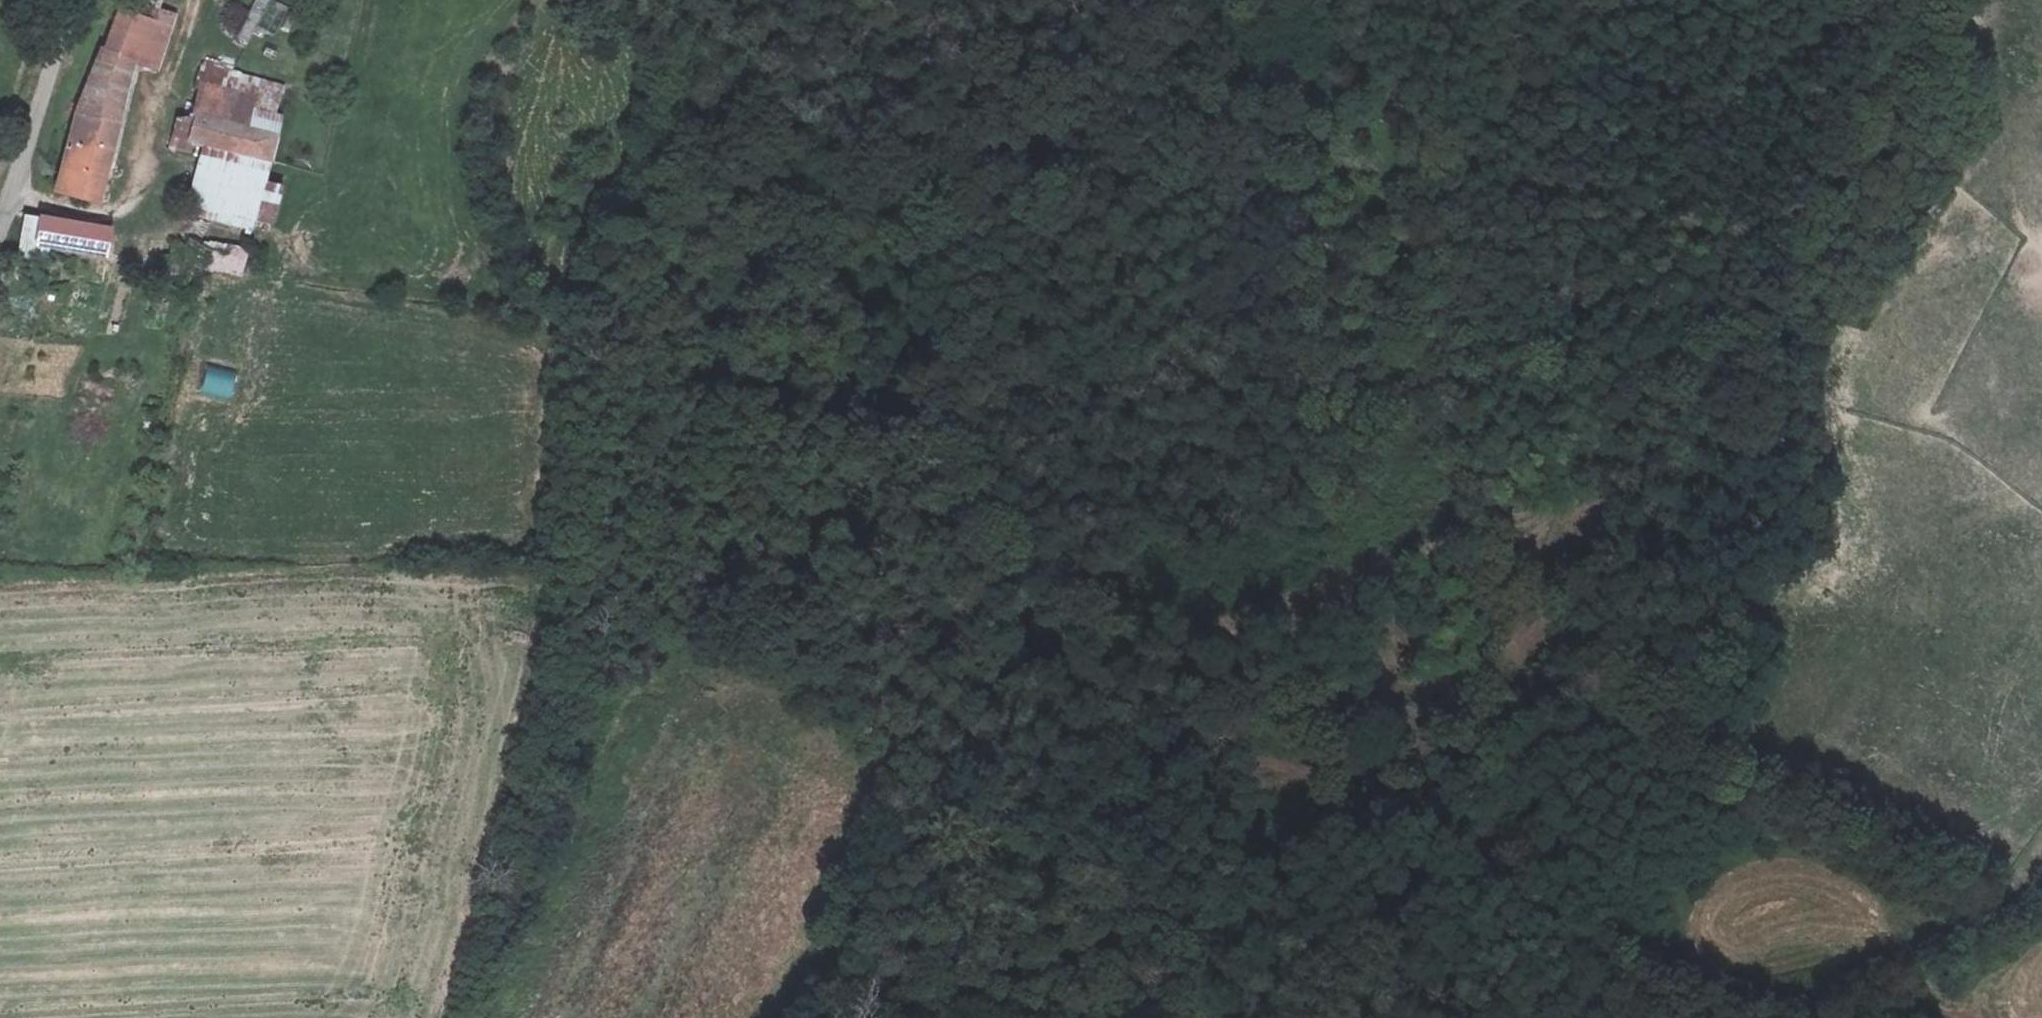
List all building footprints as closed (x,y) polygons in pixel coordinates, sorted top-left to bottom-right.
[(289,7),(272,1),(273,0),(255,0),(248,21),(280,32),(289,7)] [(116,44),(63,198),(99,208),(146,65),(166,72),(174,44),(155,37),(148,55),(116,44)] [(187,154),(254,175),(264,147),(247,139),(253,120),(203,105),(187,154)] [(38,243),(104,272),(113,246),(31,211),(13,247),(33,255),(38,243)] [(204,241),(199,269),(243,278),(248,250),(204,241)] [(200,392),(230,400),(237,373),(207,365),(200,392)]
